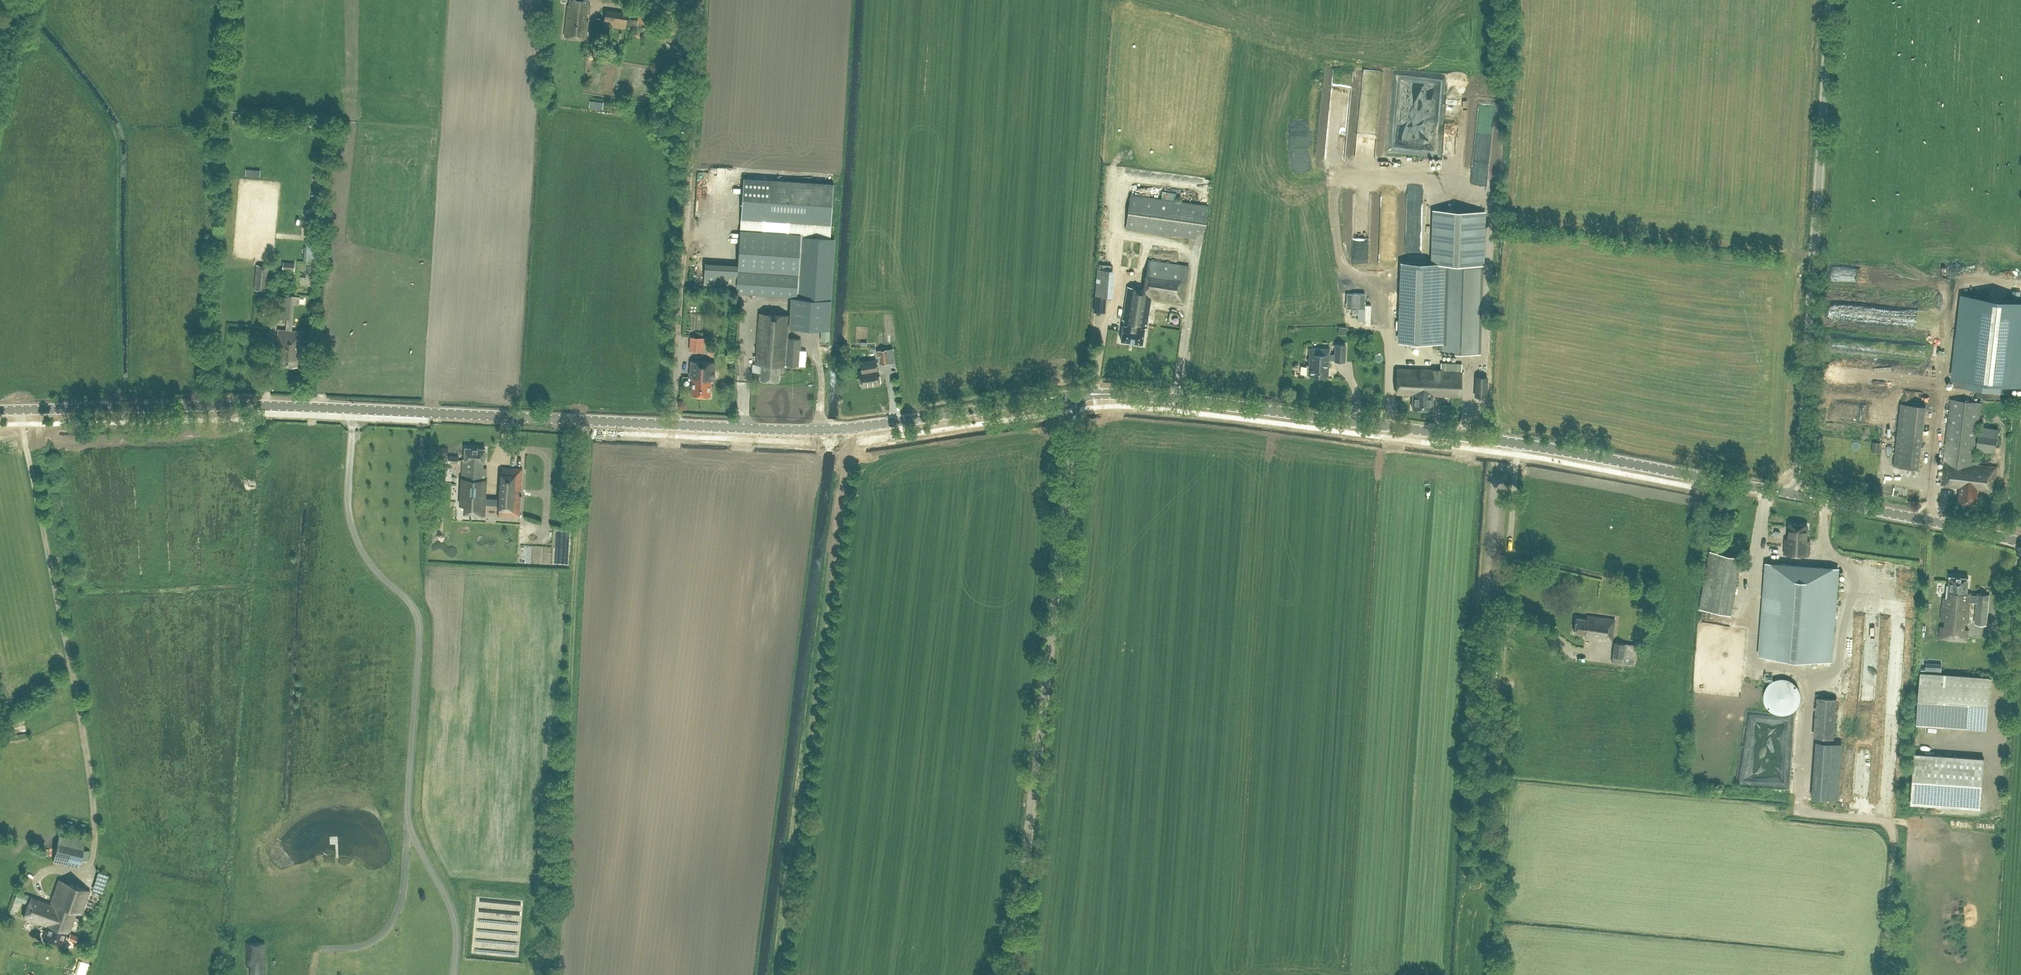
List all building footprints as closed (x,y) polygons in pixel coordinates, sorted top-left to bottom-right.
[(587,0),(570,0),(569,4),(568,4),(563,33),(584,36),(586,29),(584,28),(586,19),(584,19),(585,13),(587,13),(588,7),(586,7),(587,0)] [(617,10),(606,8),(604,19),(615,21),(617,10)] [(648,15),(638,14),(637,26),(639,27),(640,25),(647,26),(648,15)] [(689,59),(690,45),(677,44),(676,58),(689,59)] [(828,328),(834,238),(830,237),(833,183),(744,177),(739,229),(737,266),(704,263),(702,282),(739,285),(739,288),(765,290),(765,293),(790,295),(788,326),(828,328)] [(721,194),(726,196),(729,186),(724,185),(721,194)] [(1204,228),(1207,205),(1129,195),(1125,227),(1196,237),(1197,227),(1204,228)] [(1402,261),(1399,341),(1439,343),(1439,351),(1478,353),(1483,210),(1434,209),(1432,262),(1402,261)] [(317,261),(318,242),(305,241),(305,243),(306,243),(305,246),(304,246),(303,260),(317,261)] [(1183,302),(1188,265),(1147,259),(1143,289),(1127,286),(1121,320),(1123,321),(1120,339),(1141,343),(1144,327),(1146,327),(1151,297),(1183,302)] [(267,289),(269,272),(269,265),(256,264),(255,271),(253,288),(267,289)] [(1112,297),(1113,269),(1097,268),(1093,311),(1104,312),(1105,297),(1112,297)] [(1363,318),(1369,318),(1369,298),(1363,298),(1364,292),(1346,292),(1345,306),(1351,306),(1351,312),(1357,312),(1357,315),(1363,315),(1363,318)] [(291,329),(294,294),(278,293),(276,316),(286,317),(285,329),(278,328),(276,350),(279,351),(277,362),(297,364),(299,344),(301,344),(303,330),(291,329)] [(1963,296),(1953,378),(2020,387),(2020,303),(1963,296)] [(787,337),(788,314),(758,312),(756,356),(761,356),(760,379),(762,379),(762,380),(766,381),(767,379),(770,379),(771,381),(775,381),(776,379),(777,380),(778,364),(806,366),(806,349),(799,348),(799,338),(787,337)] [(704,351),(705,336),(690,335),(689,350),(704,351)] [(1344,360),(1345,344),(1335,343),(1334,353),(1328,353),(1329,348),(1310,347),(1309,364),(1306,364),(1306,374),(1327,375),(1328,358),(1334,358),(1334,360),(1344,360)] [(715,356),(716,346),(710,345),(710,347),(707,347),(707,354),(709,354),(709,355),(715,356)] [(880,362),(888,361),(886,349),(878,350),(880,362)] [(877,370),(876,359),(860,361),(861,373),(859,373),(861,384),(879,382),(878,370),(877,370)] [(713,380),(713,362),(689,361),(689,376),(692,376),(691,394),(709,395),(709,380),(713,380)] [(1460,395),(1461,363),(1440,362),(1439,369),(1396,368),(1395,392),(1412,392),(1411,408),(1431,409),(1432,394),(1460,395)] [(1995,454),(1998,427),(1978,425),(1981,402),(1951,398),(1940,484),(1959,487),(1958,501),(1976,503),(1976,502),(1977,489),(1994,491),(1997,467),(1973,464),(1975,452),(1995,454)] [(1919,468),(1926,406),(1901,403),(1894,465),(1919,468)] [(486,461),(487,448),(465,447),(464,459),(462,459),(460,503),(474,503),(474,513),(484,514),(485,504),(485,497),(487,467),(483,466),(483,461),(486,461)] [(523,468),(502,466),(500,498),(485,497),(485,504),(499,504),(498,515),(519,516),(521,495),(519,494),(519,488),(521,488),(523,468)] [(1788,539),(1785,539),(1784,553),(1809,555),(1809,549),(1806,549),(1807,524),(1789,523),(1788,539)] [(1742,558),(1710,550),(1705,576),(1699,607),(1731,613),(1742,558)] [(1767,562),(1760,654),(1831,660),(1837,567),(1767,562)] [(1967,590),(1968,577),(1949,575),(1948,584),(1947,584),(1945,596),(1943,596),(1941,619),(1944,619),(1944,626),(1941,625),(1939,638),(1967,641),(1968,632),(1968,628),(1965,628),(1966,622),(1969,623),(1971,601),(1976,601),(1975,623),(1987,624),(1990,592),(1977,591),(1977,593),(1972,592),(1972,591),(1967,590)] [(1614,619),(1586,615),(1586,619),(1576,617),(1574,632),(1591,635),(1592,638),(1604,640),(1605,638),(1611,639),(1614,619)] [(1633,664),(1633,659),(1635,644),(1614,641),(1612,656),(1612,661),(1622,663),(1633,664)] [(1986,728),(1990,676),(1941,673),(1935,672),(1920,671),(1916,723),(1986,728)] [(1782,677),(1779,677),(1770,682),(1766,686),(1764,692),(1764,699),(1766,705),(1770,710),(1779,714),(1785,714),(1791,712),(1796,707),(1799,702),(1800,696),(1798,686),(1794,682),(1788,678),(1782,677)] [(1979,805),(1983,755),(1913,750),(1910,800),(1979,805)] [(59,837),(54,861),(80,867),(82,858),(87,859),(90,844),(59,837)] [(108,876),(98,872),(92,891),(102,894),(108,876)] [(66,905),(74,884),(58,879),(49,903),(30,896),(22,916),(46,924),(48,925),(50,919),(51,919),(53,916),(59,919),(64,904),(66,905)] [(46,924),(42,937),(61,944),(66,929),(68,930),(75,910),(80,912),(88,889),(74,884),(66,905),(64,904),(59,919),(53,916),(51,919),(50,919),(48,925),(46,924)] [(74,941),(77,934),(69,932),(67,938),(74,941)] [(265,941),(246,942),(246,965),(249,965),(250,974),(265,974),(265,941)]
